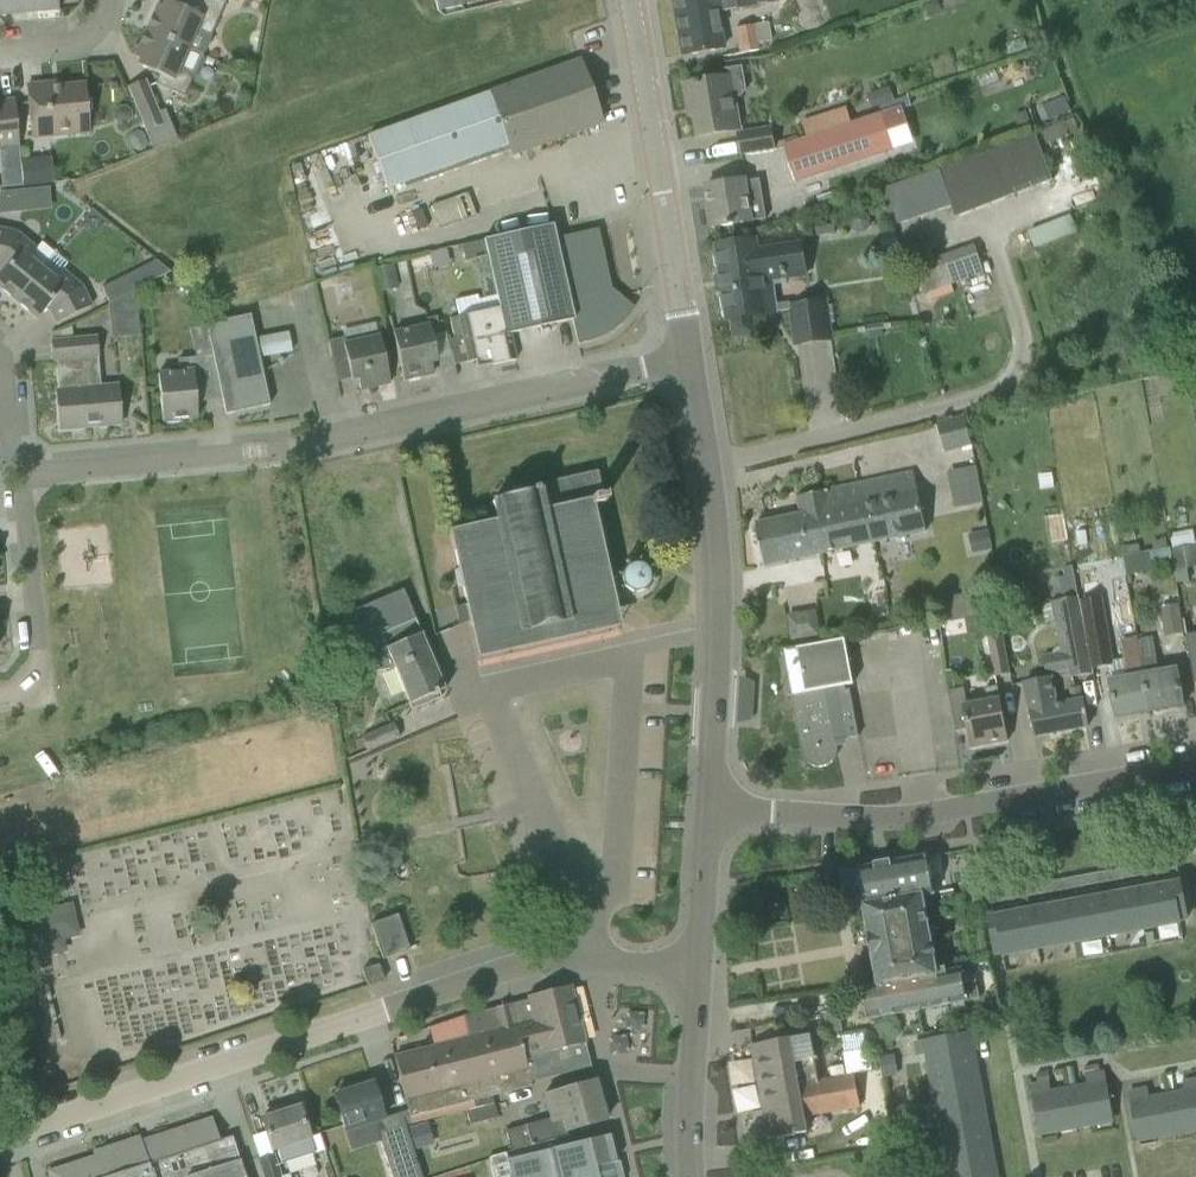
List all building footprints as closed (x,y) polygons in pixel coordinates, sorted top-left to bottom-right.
[(27,13),(26,0),(0,0),(0,15),(27,13)] [(27,13),(59,10),(58,0),(26,0),(27,13)] [(188,48),(196,29),(212,35),(227,0),(177,0),(176,6),(165,2),(163,8),(158,5),(147,30),(188,48)] [(438,11),(473,2),(472,0),(435,0),(438,11)] [(681,56),(724,48),(717,12),(778,1),(778,0),(671,0),(681,56)] [(855,13),(890,0),(850,0),(855,13)] [(936,1),(922,6),(927,19),(941,14),(936,1)] [(736,28),(740,54),(759,51),(758,44),(771,42),(768,23),(736,28)] [(147,30),(135,56),(141,58),(138,64),(160,74),(155,84),(177,93),(185,96),(192,79),(203,54),(188,48),(147,30)] [(368,136),(387,189),(508,146),(511,156),(604,123),(581,59),(368,136)] [(694,105),(699,137),(740,130),(735,98),(743,96),(747,90),(744,66),(714,71),(715,79),(686,84),(689,106),(694,105)] [(128,87),(153,149),(178,139),(170,119),(164,122),(146,79),(128,87)] [(28,85),(33,137),(89,132),(85,84),(53,87),(53,83),(28,85)] [(891,87),(867,94),(872,108),(895,101),(891,87)] [(1047,140),(1074,133),(1065,98),(1038,105),(1047,140)] [(19,143),(17,123),(15,100),(0,101),(0,145),(19,143)] [(120,106),(114,111),(115,119),(119,124),(127,124),(132,119),(132,112),(127,106),(120,106)] [(882,115),(786,146),(797,180),(893,149),(882,115)] [(740,135),(743,153),(775,148),(772,129),(740,135)] [(887,211),(892,227),(952,206),(956,218),(978,210),(1053,180),(1036,136),(997,151),(880,191),(886,207),(884,207),(885,211),(887,211)] [(23,185),(45,182),(54,182),(52,164),(52,163),(51,156),(41,157),(34,158),(21,159),(23,185)] [(730,182),(707,185),(714,228),(737,224),(752,222),(752,221),(746,182),(746,179),(730,182)] [(21,211),(19,191),(1,192),(0,192),(0,213),(21,211)] [(419,229),(428,226),(422,210),(413,213),(419,229)] [(855,212),(849,219),(851,228),(858,233),(867,232),(872,225),(871,217),(865,211),(855,212)] [(1032,246),(1074,231),(1068,213),(1025,229),(1032,246)] [(455,340),(463,338),(469,362),(476,360),(478,367),(492,364),(492,365),(516,360),(510,333),(573,320),(578,344),(595,340),(604,336),(612,331),(619,326),(624,321),(627,318),(634,308),(611,288),(598,229),(556,238),(553,224),(484,240),(496,297),(478,301),(477,296),(455,300),(459,317),(450,318),(455,340)] [(817,227),(819,236),(836,234),(835,224),(817,227)] [(15,301),(55,253),(42,243),(37,249),(17,232),(0,228),(0,268),(3,271),(0,275),(0,288),(15,301)] [(733,318),(736,336),(754,333),(752,316),(780,311),(776,285),(790,283),(789,278),(806,276),(801,244),(758,251),(756,240),(717,246),(728,319),(733,318)] [(916,265),(925,293),(984,274),(975,246),(916,265)] [(51,310),(57,323),(92,306),(82,286),(63,270),(67,264),(55,253),(15,301),(37,319),(47,307),(51,310)] [(136,271),(143,285),(170,272),(155,261),(136,271)] [(335,286),(321,289),(325,308),(339,305),(335,286)] [(109,302),(113,338),(140,335),(136,289),(109,302)] [(791,307),(797,344),(832,339),(827,302),(791,307)] [(179,372),(158,374),(163,421),(164,421),(164,424),(181,422),(181,419),(198,417),(196,394),(205,393),(202,370),(216,366),(226,414),(270,405),(251,314),(207,324),(213,353),(200,357),(178,359),(179,372)] [(417,327),(393,332),(404,380),(434,373),(430,357),(435,356),(436,361),(439,361),(433,334),(442,332),(439,317),(427,320),(428,324),(417,327)] [(344,337),(328,341),(332,356),(346,353),(352,379),(353,379),(352,375),(357,374),(361,390),(391,383),(380,336),(345,344),(344,337)] [(96,337),(52,341),(54,361),(58,360),(60,390),(57,390),(61,430),(122,425),(118,384),(101,386),(98,356),(96,337)] [(938,424),(945,451),(972,444),(965,417),(938,424)] [(950,505),(979,502),(976,465),(947,468),(950,505)] [(497,521),(450,531),(471,625),(518,614),(521,631),(569,620),(566,604),(613,593),(611,588),(623,585),(623,586),(633,593),(645,590),(651,580),(649,569),(639,563),(627,565),(621,575),(621,577),(609,579),(593,505),(604,503),(597,471),(537,485),(538,488),(532,489),(533,493),(492,502),(497,521)] [(859,484),(871,543),(926,531),(914,472),(859,484)] [(756,524),(764,566),(871,543),(859,484),(798,497),(802,514),(756,524)] [(988,531),(969,535),(971,544),(989,541),(988,531)] [(1171,549),(1173,560),(1175,570),(1195,567),(1195,545),(1171,549)] [(1148,552),(1150,564),(1172,560),(1170,549),(1148,552)] [(1140,554),(1124,557),(1125,567),(1124,567),(1126,576),(1143,573),(1140,554)] [(1055,655),(1044,657),(1047,673),(1069,669),(1071,677),(1094,673),(1079,597),(1076,576),(1074,566),(1064,568),(1066,575),(1059,577),(1063,600),(1053,602),(1061,647),(1057,648),(1054,651),(1055,655)] [(1008,585),(995,587),(998,606),(1012,603),(1008,585)] [(343,616),(353,675),(395,668),(412,710),(441,698),(439,691),(445,689),(403,589),(343,616)] [(1099,596),(1081,599),(1087,630),(1094,667),(1110,664),(1112,664),(1112,661),(1105,626),(1099,596)] [(1160,608),(1165,636),(1183,633),(1178,605),(1160,608)] [(1117,617),(1122,641),(1135,638),(1131,614),(1117,617)] [(1004,634),(988,637),(996,677),(1011,674),(1004,634)] [(846,639),(779,652),(784,677),(788,696),(793,695),(794,700),(793,700),(794,705),(795,714),(797,724),(798,731),(801,746),(802,752),(803,756),(804,758),(807,761),(810,764),(813,766),(817,767),(820,767),(822,767),(824,767),(827,766),(830,764),(833,762),(835,759),(836,758),(837,755),(838,752),(838,749),(838,747),(837,740),(858,737),(859,736),(850,684),(854,684),(846,639)] [(1138,642),(1151,712),(1184,706),(1178,670),(1159,673),(1152,639),(1138,642)] [(1110,682),(1117,718),(1151,712),(1138,642),(1123,645),(1125,659),(1112,661),(1112,664),(1110,664),(1113,682),(1110,682)] [(1032,723),(1034,736),(1089,725),(1085,700),(1055,705),(1054,698),(1056,697),(1052,677),(1025,683),(1030,710),(1032,723)] [(968,729),(972,747),(1009,740),(999,685),(986,688),(988,701),(968,705),(965,688),(949,691),(956,731),(968,729)] [(1081,686),(1070,688),(1072,701),(1083,699),(1081,686)] [(362,737),(368,751),(400,737),(394,723),(362,737)] [(935,895),(929,856),(842,872),(848,910),(865,906),(878,984),(863,987),(868,1018),(980,999),(977,980),(964,982),(961,969),(947,972),(946,967),(936,969),(923,897),(935,895)] [(1161,861),(1163,871),(1179,868),(1177,858),(1161,861)] [(1146,864),(1148,874),(1163,871),(1161,861),(1146,864)] [(1122,868),(1123,879),(1139,876),(1137,865),(1122,868)] [(1106,871),(1108,881),(1123,879),(1122,868),(1106,871)] [(1081,876),(1083,886),(1098,883),(1096,873),(1081,876)] [(1065,879),(1067,889),(1083,886),(1081,876),(1065,879)] [(1041,883),(1043,893),(1058,891),(1056,880),(1041,883)] [(1138,890),(1145,928),(1181,922),(1180,919),(1188,918),(1181,882),(1138,890)] [(1025,886),(1027,896),(1043,893),(1041,883),(1025,886)] [(1001,890),(1003,901),(1018,898),(1016,888),(1001,890)] [(985,893),(987,904),(1003,901),(1001,890),(985,893)] [(1103,897),(1110,935),(1145,928),(1138,890),(1103,897)] [(75,936),(73,901),(54,902),(54,895),(25,897),(29,954),(63,951),(62,937),(75,936)] [(1068,903),(1075,941),(1110,935),(1103,897),(1068,903)] [(1032,910),(1039,948),(1075,941),(1068,903),(1032,910)] [(1004,952),(1004,954),(1039,948),(1032,910),(990,918),(996,953),(1004,952)] [(398,915),(371,924),(383,959),(407,951),(410,950),(408,944),(407,942),(398,915)] [(362,970),(368,986),(384,980),(379,965),(362,970)] [(395,1057),(412,1124),(465,1111),(464,1109),(493,1102),(492,1097),(531,1087),(530,1082),(589,1067),(583,1044),(585,1043),(570,985),(528,996),(529,1002),(525,1003),(525,1000),(464,1016),(469,1038),(395,1057)] [(837,1013),(825,1015),(829,1034),(840,1032),(837,1013)] [(970,1033),(917,1043),(919,1055),(928,1053),(933,1080),(977,1072),(970,1033)] [(817,1081),(819,1081),(811,1035),(753,1045),(765,1110),(821,1099),(817,1081)] [(869,1050),(844,1054),(848,1075),(868,1071),(873,1070),(869,1050)] [(895,1057),(881,1059),(884,1080),(899,1077),(895,1057)] [(938,1106),(929,1108),(931,1119),(984,1110),(977,1072),(933,1080),(938,1106)] [(1049,1073),(1037,1075),(1038,1083),(1050,1082),(1049,1073)] [(1070,1090),(1077,1127),(1112,1120),(1104,1073),(1087,1077),(1089,1086),(1070,1090)] [(855,1074),(819,1081),(817,1081),(821,1099),(765,1110),(770,1140),(807,1133),(804,1117),(861,1107),(855,1074)] [(506,1131),(512,1151),(568,1135),(566,1131),(607,1120),(595,1080),(542,1096),(548,1119),(506,1131)] [(1175,1133),(1195,1129),(1195,1081),(1185,1083),(1187,1092),(1168,1096),(1175,1133)] [(393,1176),(422,1176),(414,1150),(407,1128),(405,1122),(387,1127),(373,1083),(352,1090),(350,1087),(339,1091),(338,1095),(335,1096),(347,1130),(375,1121),(393,1176)] [(1033,1086),(1041,1133),(1077,1127),(1070,1090),(1051,1093),(1050,1083),(1033,1086)] [(1131,1093),(1139,1139),(1175,1133),(1168,1096),(1149,1099),(1147,1090),(1131,1093)] [(493,1104),(467,1110),(470,1124),(497,1118),(493,1104)] [(300,1106),(262,1119),(272,1149),(277,1148),(282,1163),(315,1152),(310,1137),(310,1136),(300,1106)] [(942,1129),(947,1155),(991,1147),(984,1110),(931,1119),(933,1130),(942,1129)] [(235,1145),(222,1149),(212,1118),(152,1138),(153,1140),(142,1143),(140,1137),(93,1152),(94,1157),(48,1172),(50,1176),(246,1176),(235,1145)] [(428,1122),(407,1128),(414,1150),(434,1144),(428,1122)] [(489,1157),(493,1176),(615,1176),(612,1163),(613,1163),(616,1162),(616,1161),(610,1137),(607,1138),(590,1142),(589,1140),(566,1145),(508,1159),(506,1152),(489,1157)] [(991,1147),(947,1155),(951,1176),(996,1176),(991,1147)] [(265,1176),(281,1176),(274,1154),(259,1158),(265,1176)]
